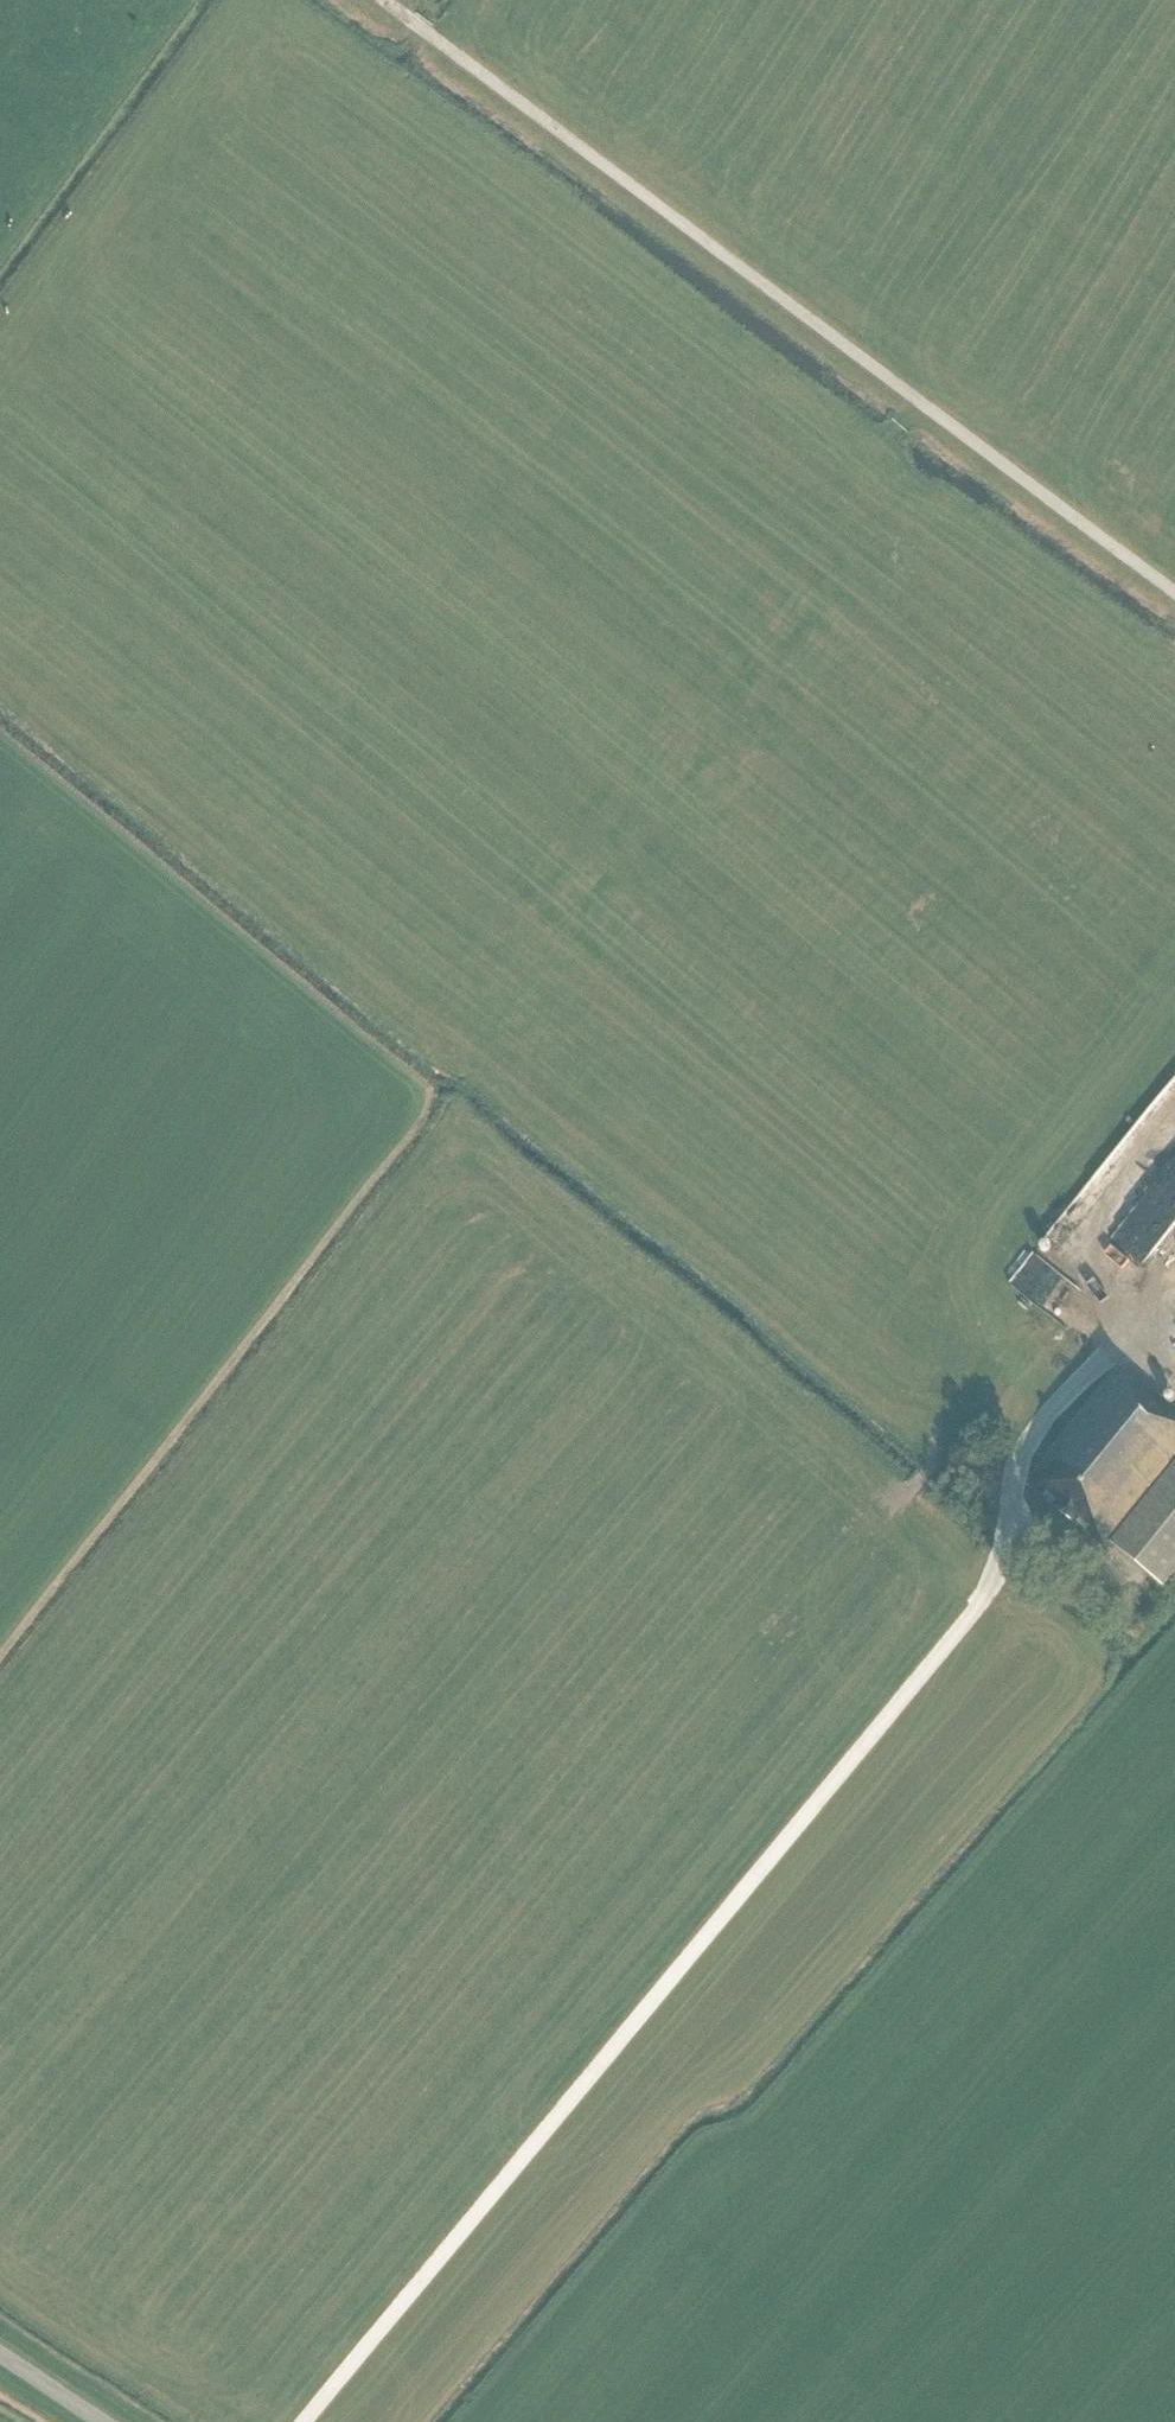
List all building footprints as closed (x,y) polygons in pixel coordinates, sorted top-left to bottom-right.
[(1053,1306),(1082,1332),(1103,1308),(1074,1282),(1053,1306)] [(1140,1384),(1138,1385),(1118,1369),(1047,1457),(1051,1460),(1030,1486),(1059,1510),(1058,1511),(1075,1524),(1076,1523),(1104,1546),(1107,1542),(1162,1587),(1174,1572),(1174,1413),(1140,1384)]
